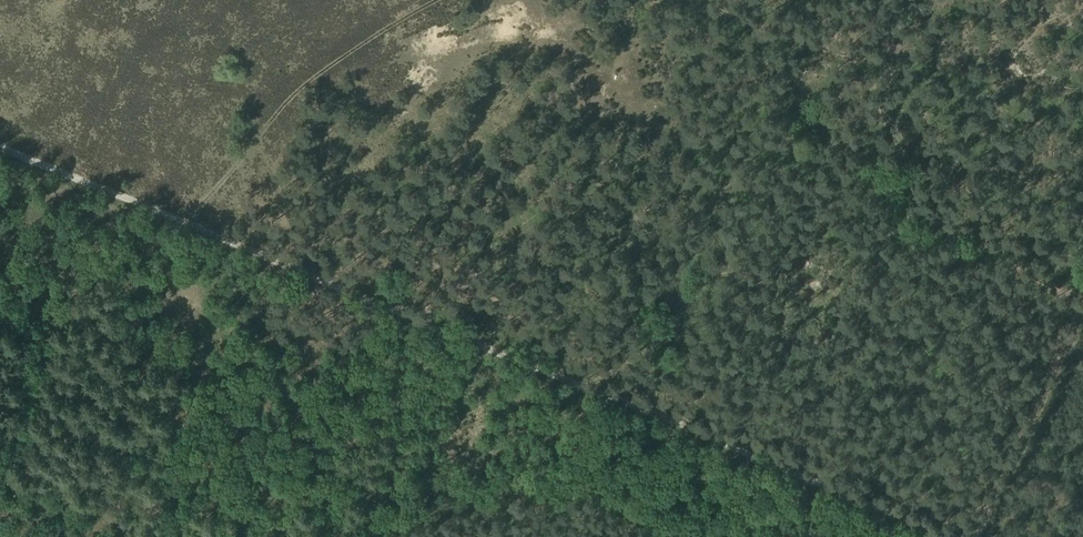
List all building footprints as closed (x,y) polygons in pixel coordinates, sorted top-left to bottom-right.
[(431,78),(422,79),(423,92),(432,91),(431,78)]
